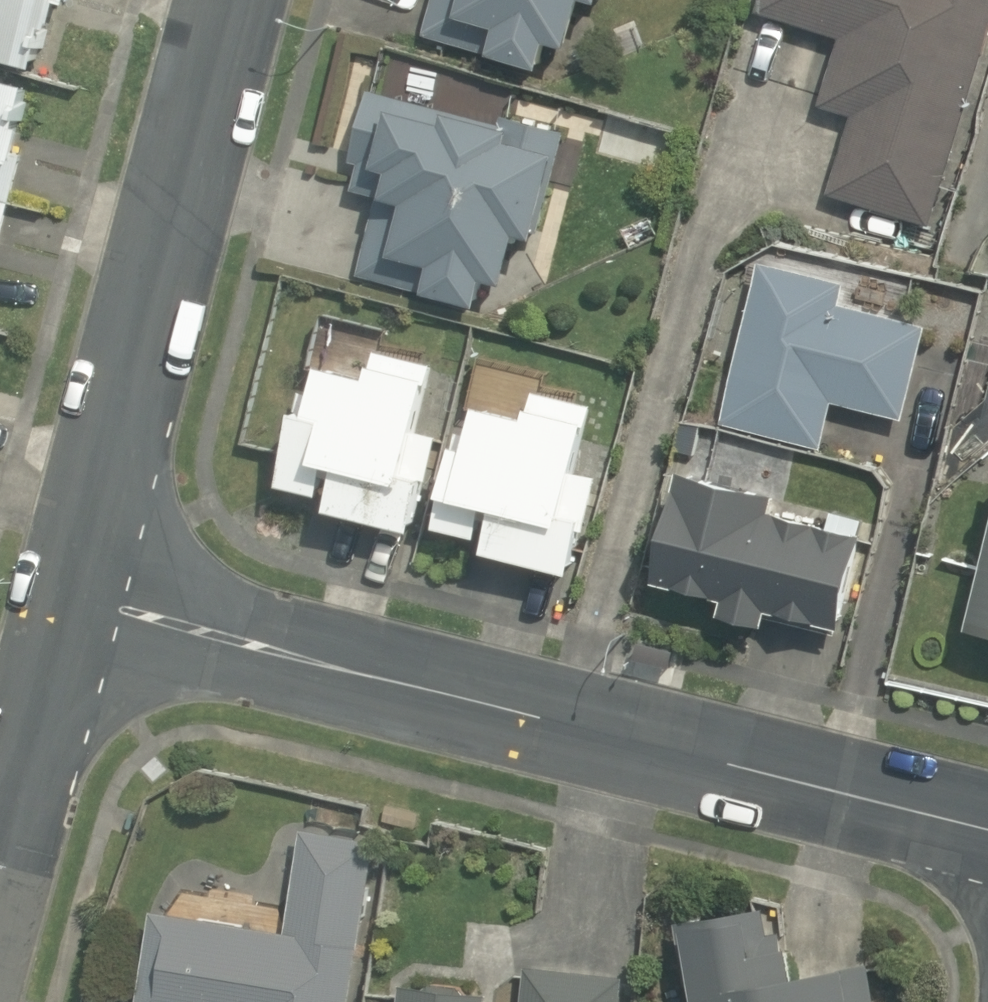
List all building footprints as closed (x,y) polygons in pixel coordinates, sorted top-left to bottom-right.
[(39,66),(49,26),(52,27),(59,0),(0,0),(0,56),(39,66)] [(425,34),(540,68),(549,36),(573,43),(586,0),(435,0),(425,34)] [(987,33),(987,0),(758,0),(755,8),(839,34),(817,105),(852,116),(829,191),(930,222),(987,33)] [(0,70),(0,188),(10,191),(29,118),(23,117),(34,79),(0,70)] [(501,120),(368,85),(349,158),(362,161),(355,188),(379,194),(358,276),(480,308),(488,275),(509,280),(521,233),(538,237),(567,124),(504,108),(501,120)] [(4,242),(15,197),(0,193),(0,241),(4,242)] [(903,419),(926,326),(841,305),(846,284),(762,262),(721,424),(821,450),(833,402),(903,419)] [(331,507),(413,529),(441,426),(417,419),(433,356),(376,341),(368,371),(325,359),(319,383),(306,379),(278,481),(333,496),(331,507)] [(486,546),(572,571),(604,462),(580,456),(597,397),(539,380),(528,417),(482,404),(476,425),(465,422),(437,521),(489,536),(486,546)] [(845,628),(868,534),(774,510),(778,494),(685,471),(655,580),(727,598),(722,615),(766,627),(771,609),(845,628)] [(963,629),(987,635),(987,521),(963,629)] [(377,838),(304,826),(287,929),(152,907),(137,1001),(350,1001),(377,838)] [(699,1001),(877,1001),(870,961),(844,958),(794,966),(790,942),(784,943),(781,924),(769,926),(765,902),(675,917),(680,948),(689,946),(699,1001)] [(624,972),(527,961),(522,1001),(621,1001),(624,972)] [(396,1001),(488,1001),(490,989),(398,979),(396,1001)]
